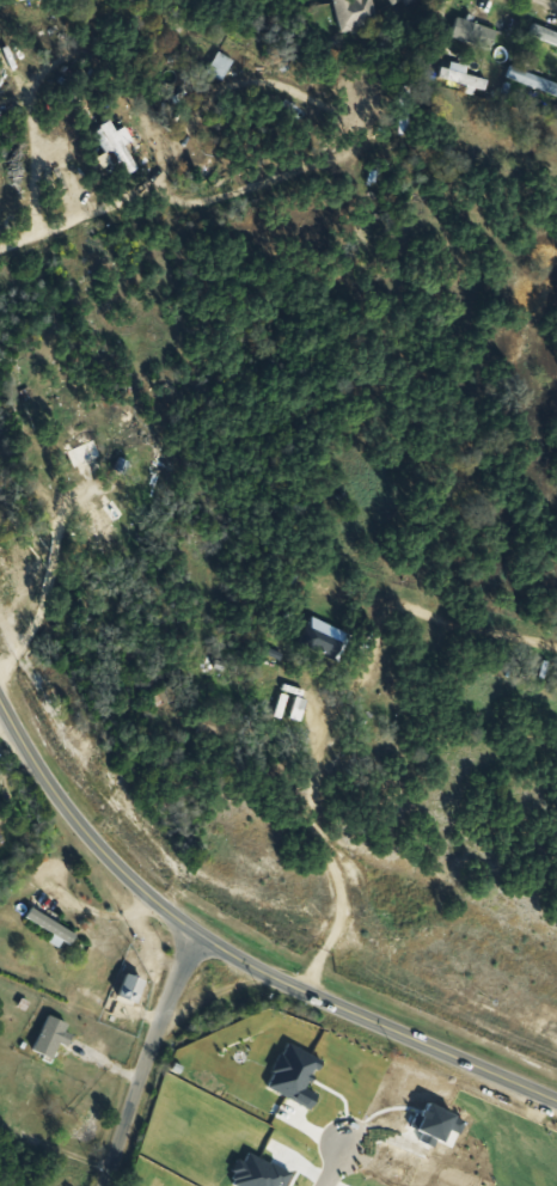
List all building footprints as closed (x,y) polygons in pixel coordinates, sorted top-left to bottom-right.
[(340,31),(378,24),(374,0),(335,0),(340,31)] [(498,31),(459,17),(452,37),(491,50),(498,31)] [(536,24),(531,34),(556,45),(556,33),(536,24)] [(556,95),(556,83),(512,66),(508,77),(556,95)] [(100,128),(127,174),(143,165),(116,119),(100,128)] [(18,420),(26,420),(26,387),(18,387),(18,420)] [(102,462),(100,435),(81,436),(82,446),(74,446),(75,463),(102,462)] [(96,514),(100,520),(88,528),(112,561),(128,550),(112,527),(129,515),(118,498),(96,514)] [(309,699),(299,696),(293,719),(304,721),(309,699)] [(119,997),(139,1004),(147,980),(128,973),(119,997)] [(33,1049),(56,1061),(73,1027),(50,1015),(33,1049)]
